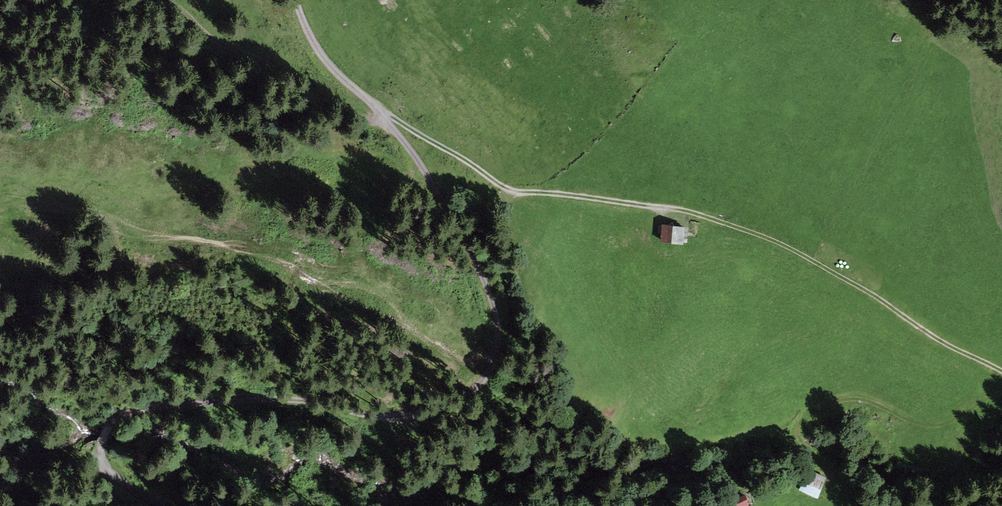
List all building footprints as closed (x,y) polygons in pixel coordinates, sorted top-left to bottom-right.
[(681,228),(661,226),(660,239),(679,241),(681,228)] [(814,495),(821,481),(807,474),(800,489),(814,495)] [(733,501),(735,505),(742,505),(748,504),(745,496),(733,501)]
